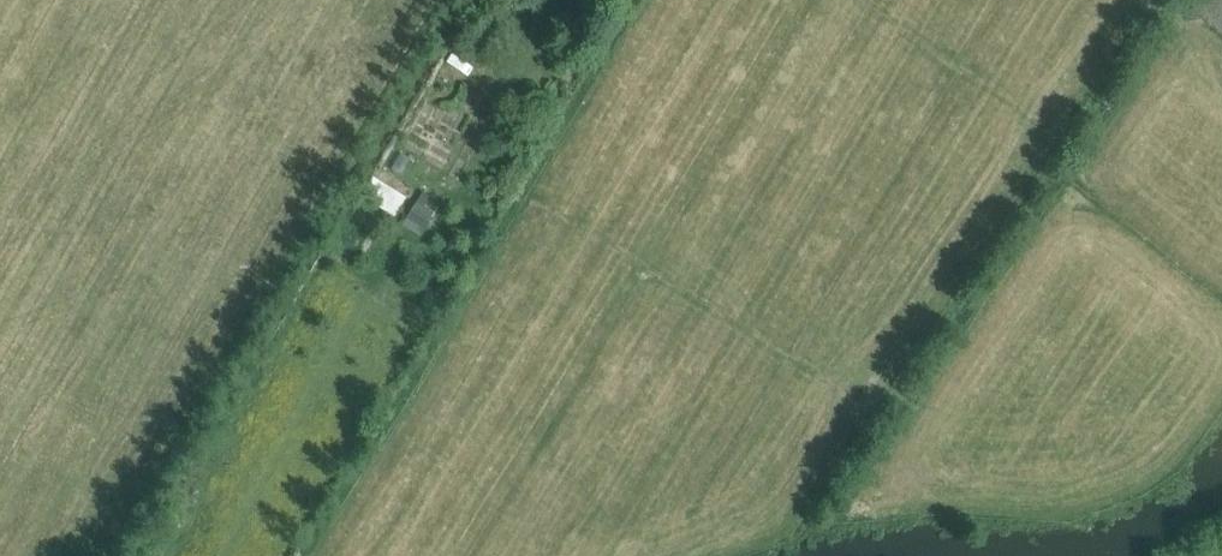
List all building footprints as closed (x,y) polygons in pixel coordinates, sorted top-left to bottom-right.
[(398,215),(410,195),(376,175),(364,195),(398,215)] [(408,220),(423,229),(430,218),(415,209),(408,220)]
